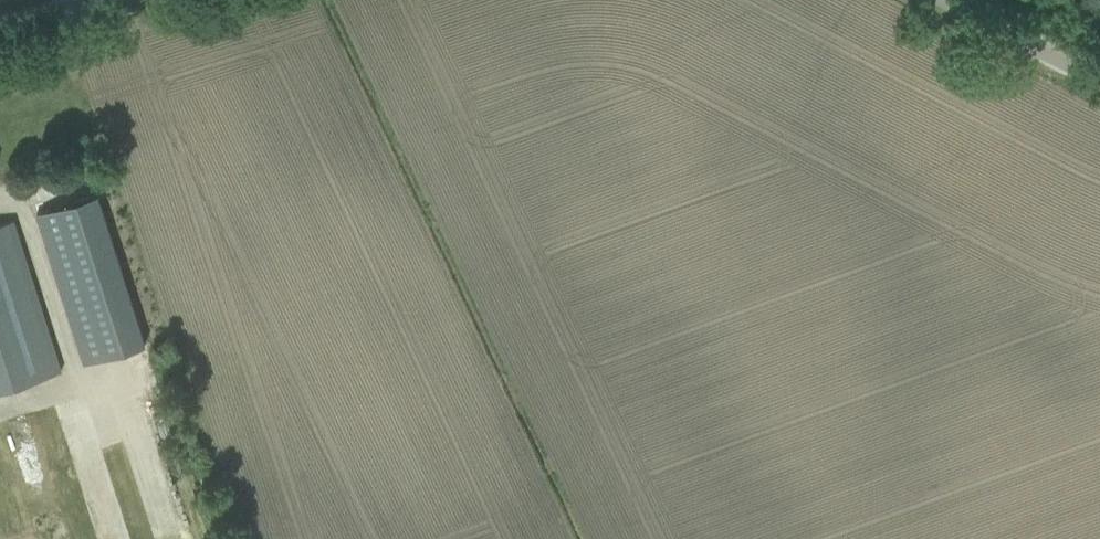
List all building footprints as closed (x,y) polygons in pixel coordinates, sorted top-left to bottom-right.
[(37,213),(44,235),(84,361),(144,342),(97,194),(37,213)] [(61,368),(14,221),(0,225),(0,387),(61,368)]
